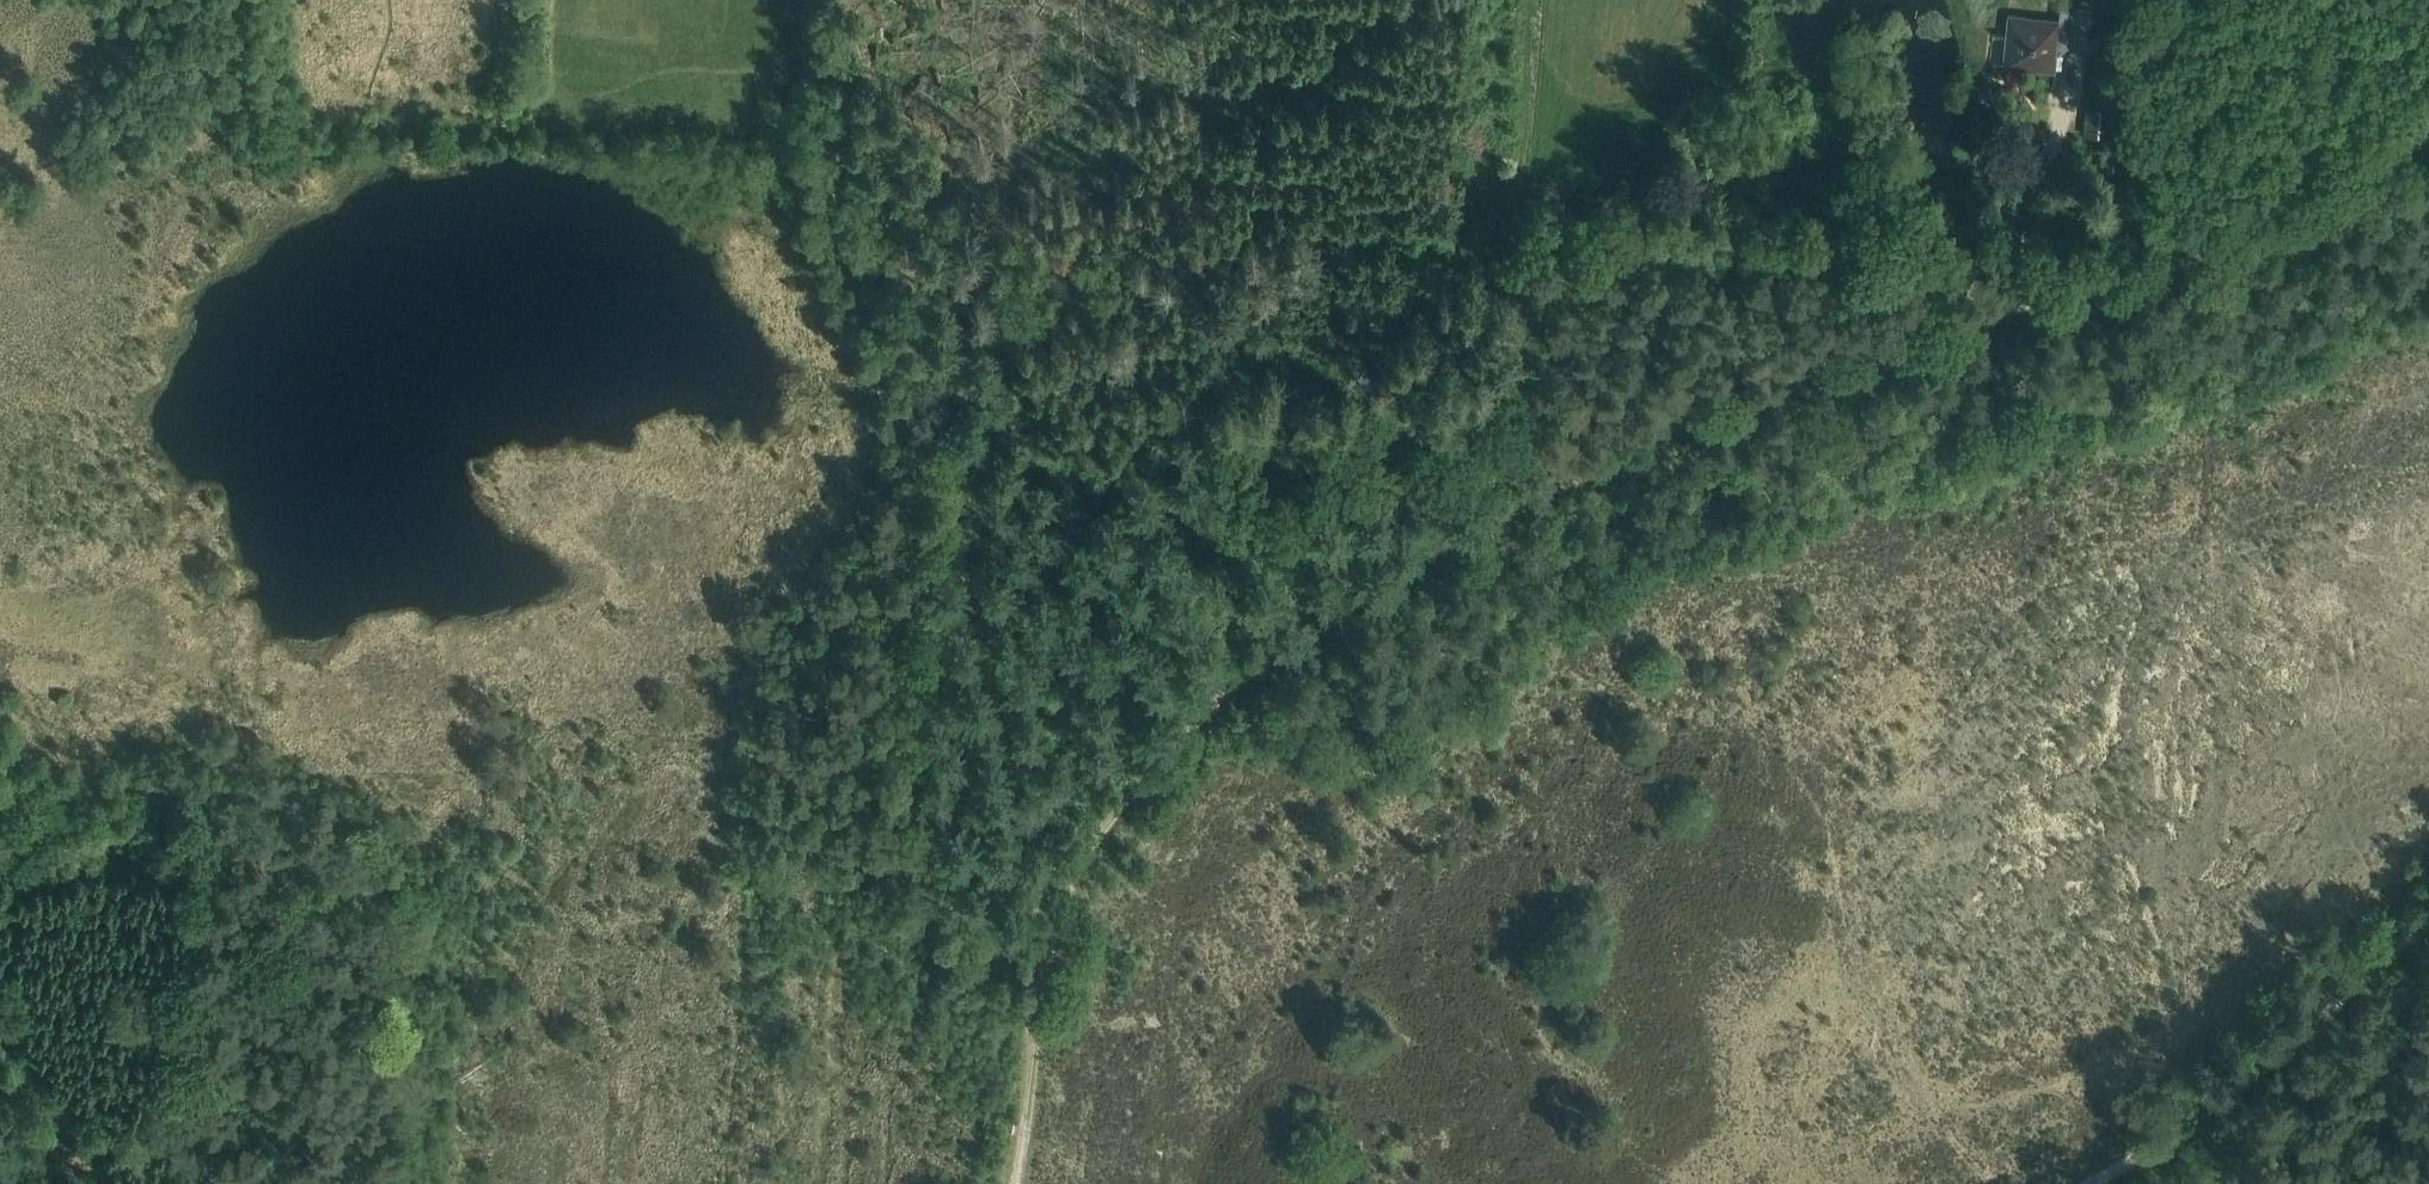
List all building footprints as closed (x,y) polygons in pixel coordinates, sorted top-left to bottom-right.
[(2084,46),(2088,8),(2060,5),(2059,19),(2007,13),(2002,67),(2055,72),(2056,56),(2070,45),(2084,46)] [(2095,54),(2094,106),(2117,107),(2118,55),(2095,54)] [(2086,107),(2084,135),(2112,137),(2114,109),(2086,107)]
